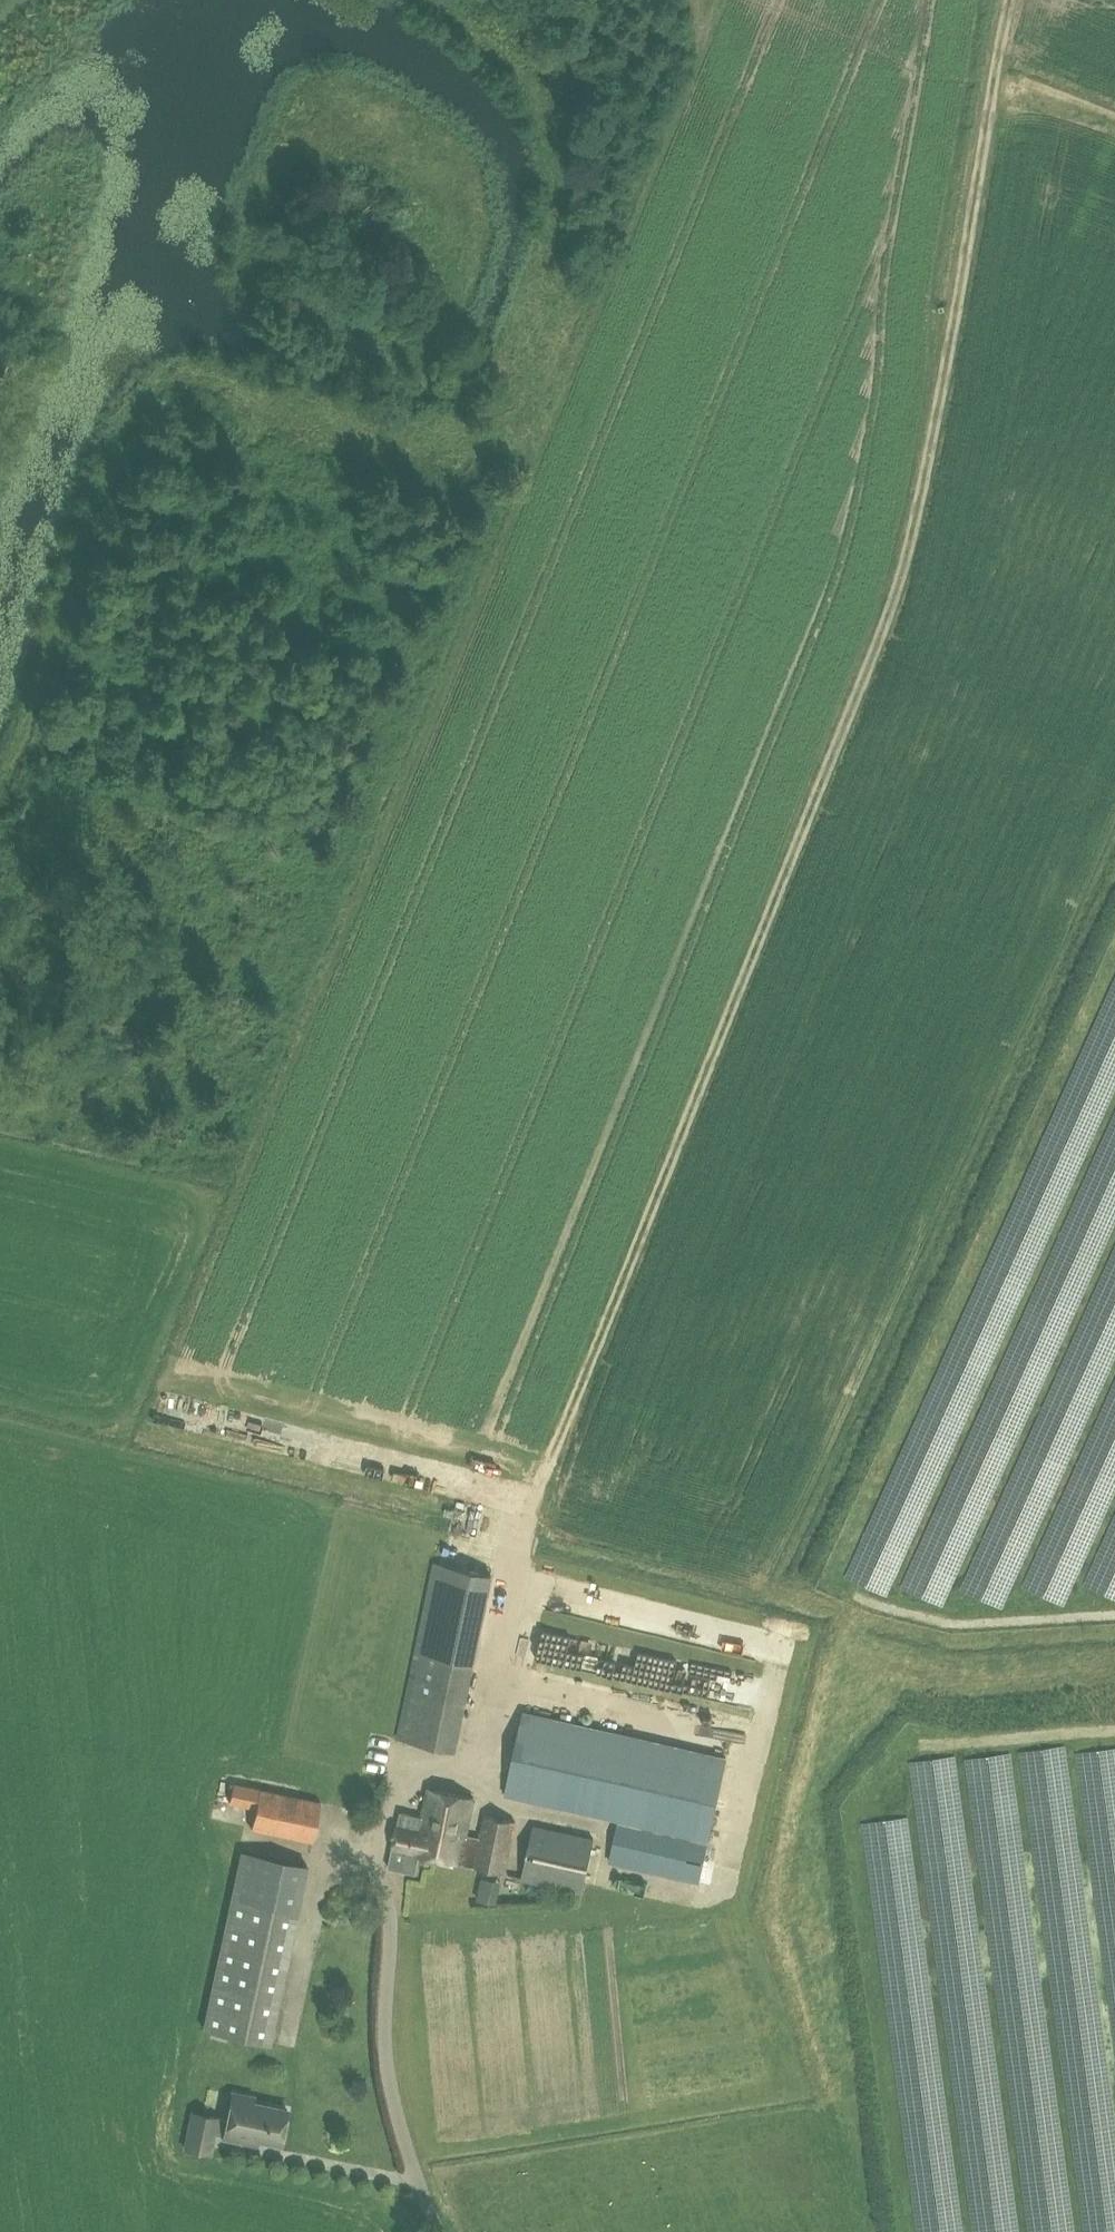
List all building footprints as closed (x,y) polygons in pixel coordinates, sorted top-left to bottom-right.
[(396,1738),(456,1751),(474,1662),(488,1594),(492,1574),(433,1561),(415,1647),(396,1738)] [(632,1868),(699,1882),(708,1841),(722,1775),(724,1768),(520,1724),(505,1796),(620,1820),(613,1850),(611,1863),(632,1868)] [(230,1803),(255,1809),(251,1828),(312,1841),(321,1802),(259,1789),(234,1783),(230,1803)] [(480,1838),(466,1835),(474,1798),(428,1788),(422,1817),(419,1830),(436,1833),(435,1839),(436,1839),(432,1858),(504,1874),(515,1822),(485,1815),(480,1838)] [(419,1855),(432,1858),(436,1839),(435,1839),(436,1833),(419,1830),(422,1817),(400,1812),(388,1868),(415,1874),(419,1855)] [(534,1826),(522,1880),(582,1893),(593,1839),(534,1826)] [(269,2043),(307,1865),(242,1851),(203,2029),(269,2043)] [(281,2143),(287,2109),(252,2102),(253,2097),(232,2093),(227,2120),(191,2112),(184,2147),(211,2152),(215,2134),(224,2136),(223,2137),(238,2140),(245,2135),(281,2143)]
